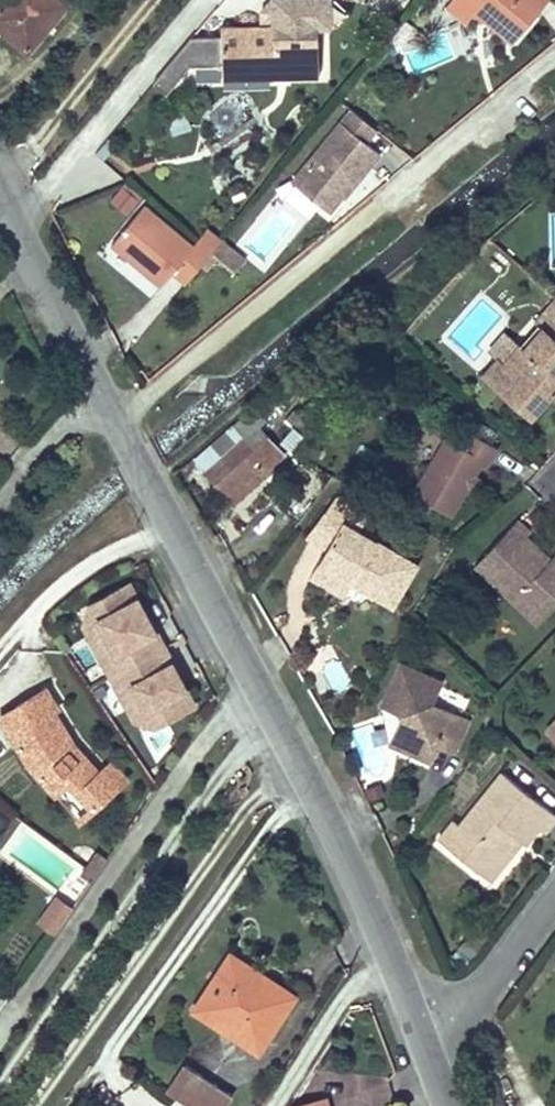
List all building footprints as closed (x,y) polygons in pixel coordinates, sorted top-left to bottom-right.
[(0,6),(0,28),(27,51),(68,0),(5,0),(0,6)] [(221,37),(189,37),(152,82),(165,93),(189,64),(221,63),(272,63),(273,66),(317,65),(317,24),(313,23),(313,0),(271,0),(271,24),(220,26),(221,37)] [(513,40),(544,0),(477,0),(479,2),(475,8),(513,40)] [(403,19),(390,35),(398,42),(411,25),(403,19)] [(272,63),(221,63),(221,78),(317,76),(317,65),(273,66),(272,63)] [(349,108),(289,180),(317,203),(331,188),(337,193),(341,196),(377,153),(363,141),(373,128),(349,108)] [(120,183),(109,199),(128,213),(139,196),(120,183)] [(331,188),(317,203),(324,209),(337,193),(331,188)] [(195,271),(213,249),(197,236),(193,242),(144,201),(111,240),(160,282),(172,268),(187,280),(195,271)] [(197,236),(213,249),(225,235),(210,222),(197,236)] [(544,332),(548,336),(554,328),(554,319),(544,332)] [(512,357),(548,392),(554,385),(554,328),(548,336),(544,332),(527,350),(522,346),(512,357)] [(511,375),(498,390),(530,420),(549,399),(546,395),(548,392),(512,357),(503,367),(511,375)] [(503,367),(497,362),(483,377),(498,390),(511,375),(503,367)] [(554,402),(554,385),(548,392),(546,395),(549,399),(554,403),(554,402)] [(194,458),(232,503),(269,470),(268,467),(282,453),(266,436),(255,446),(246,436),(256,427),(267,418),(255,405),(194,458)] [(290,424),(278,436),(287,445),(309,423),(293,407),(283,417),(290,424)] [(266,436),(256,427),(246,436),(255,446),(266,436)] [(445,516),(464,487),(470,476),(480,461),(484,463),(494,447),(468,432),(459,445),(445,436),(410,494),(445,516)] [(470,476),(464,487),(470,491),(477,481),(470,476)] [(330,550),(314,579),(332,589),(341,573),(357,583),(391,603),(414,565),(357,531),(366,516),(339,501),(311,539),(330,550)] [(486,553),(548,613),(554,606),(554,554),(547,562),(540,570),(531,562),(530,547),(522,539),(525,535),(514,524),(486,553)] [(531,562),(540,570),(547,562),(530,547),(531,562)] [(493,584),(537,625),(548,613),(486,553),(481,558),(494,569),(493,584)] [(494,569),(481,558),(474,565),(493,584),(494,569)] [(341,573),(332,589),(348,599),(357,583),(341,573)] [(200,705),(134,579),(74,610),(140,736),(200,705)] [(441,683),(399,663),(380,703),(399,712),(396,720),(403,738),(431,750),(434,745),(449,752),(466,716),(432,701),(441,683)] [(44,689),(0,716),(0,718),(30,766),(59,799),(73,787),(92,808),(123,781),(107,761),(97,770),(72,742),(65,730),(54,714),(57,710),(44,689)] [(396,720),(386,740),(427,760),(431,750),(403,738),(396,720)] [(544,731),(554,742),(554,741),(554,720),(544,731)] [(123,781),(127,776),(111,758),(107,761),(123,781)] [(451,822),(437,841),(474,871),(486,860),(497,858),(514,839),(519,843),(522,845),(536,829),(539,832),(552,818),(500,775),(456,826),(451,822)] [(486,860),(474,871),(487,882),(519,843),(514,839),(497,858),(486,860)] [(89,881),(105,857),(96,851),(79,874),(89,881)] [(56,935),(74,905),(55,894),(37,923),(56,935)] [(293,994),(228,953),(192,1010),(257,1051),(293,994)] [(191,1105),(223,1105),(230,1095),(185,1065),(168,1091),(191,1105)] [(485,1105),(501,1105),(495,1098),(485,1105)]
